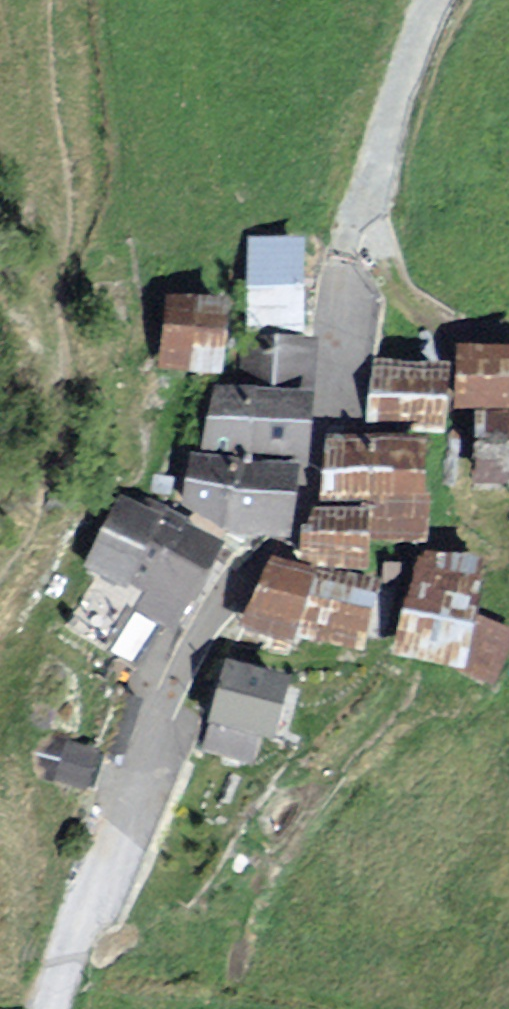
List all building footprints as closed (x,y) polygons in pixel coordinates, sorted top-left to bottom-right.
[(312,251),(253,251),(250,345),(309,347),(312,251)] [(228,306),(164,298),(155,369),(219,377),(228,306)] [(221,392),(198,391),(187,451),(296,467),(299,403),(301,348),(225,348),(221,392)] [(460,348),(456,416),(488,416),(485,493),(508,494),(508,352),(460,348)] [(451,364),(374,357),(368,425),(446,432),(451,364)] [(430,438),(322,436),(321,499),(372,500),(371,539),(428,540),(430,438)] [(283,472),(165,455),(155,505),(204,537),(269,542),(283,472)] [(186,529),(137,501),(93,576),(142,605),(186,529)] [(368,509),(307,507),(305,565),(366,567),(368,509)] [(190,535),(140,620),(184,645),(234,560),(190,535)] [(427,561),(398,666),(502,695),(508,668),(508,584),(427,561)] [(388,596),(277,567),(246,636),(373,663),(388,596)] [(297,688),(232,672),(216,735),(281,751),(297,688)]
